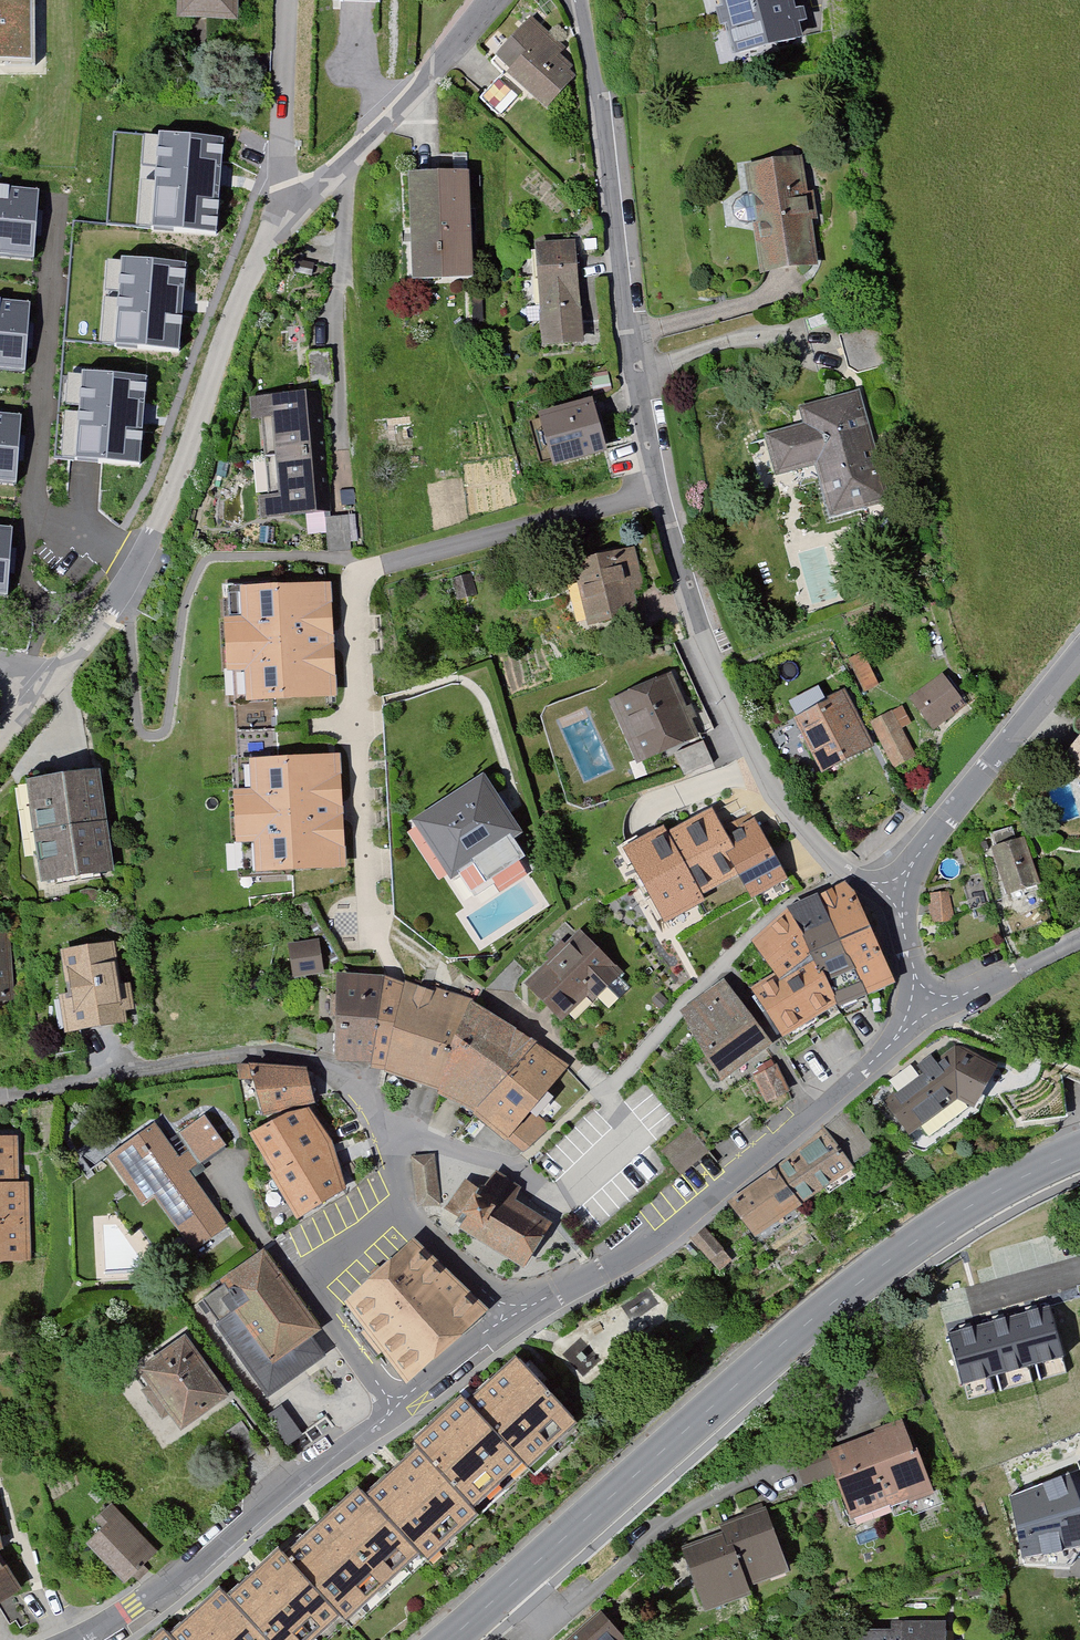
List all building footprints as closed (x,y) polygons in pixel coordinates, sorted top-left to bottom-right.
[(33,64),(34,0),(0,0),(0,64),(33,64)] [(173,3),(182,3),(182,30),(239,31),(239,0),(173,0),(173,3)] [(732,68),(804,51),(792,0),(715,0),(732,68)] [(563,52),(532,23),(497,60),(511,73),(486,99),(504,115),(528,89),(547,107),(576,76),(557,59),(563,52)] [(224,137),(143,131),(135,227),(217,233),(224,137)] [(797,158),(748,167),(768,276),(817,267),(797,158)] [(466,172),(414,173),(416,278),(469,277),(466,172)] [(0,186),(0,256),(35,258),(40,189),(0,186)] [(541,243),(550,343),(589,340),(580,239),(541,243)] [(191,259),(109,253),(102,349),(183,355),(191,259)] [(0,298),(0,368),(25,369),(30,300),(0,298)] [(876,331),(844,339),(854,377),(886,369),(876,331)] [(155,375),(74,369),(66,465),(148,471),(155,375)] [(315,395),(259,400),(260,418),(266,417),(273,497),(261,498),(263,522),(325,518),(315,395)] [(860,396),(806,410),(810,428),(769,439),(779,479),(818,469),(833,526),(888,513),(860,396)] [(592,400),(543,415),(558,463),(607,448),(592,400)] [(0,411),(0,481),(16,482),(21,413),(0,411)] [(327,516),(328,548),(359,545),(354,511),(327,516)] [(0,524),(0,593),(8,594),(13,525),(0,524)] [(637,553),(579,564),(591,626),(637,617),(632,590),(644,588),(637,553)] [(338,577),(255,585),(255,614),(238,615),(242,668),(259,670),(260,697),(348,691),(338,577)] [(880,684),(866,658),(852,665),(866,692),(880,684)] [(667,678),(618,698),(642,756),(690,736),(667,678)] [(960,700),(942,680),(914,704),(939,732),(956,717),(950,709),(960,700)] [(846,697),(801,719),(826,769),(871,746),(846,697)] [(278,717),(276,702),(235,707),(236,722),(278,717)] [(918,753),(900,712),(876,722),(893,763),(918,753)] [(1066,762),(1079,773),(1079,745),(1066,762)] [(346,749),(261,755),(260,785),(246,787),(247,839),(268,837),(268,868),(353,863),(346,749)] [(96,766),(30,778),(49,886),(115,874),(96,766)] [(484,780),(413,826),(452,885),(473,871),(485,889),(526,863),(514,844),(523,839),(484,780)] [(712,802),(630,852),(668,913),(741,868),(757,894),(793,872),(760,818),(732,835),(712,802)] [(1024,839),(995,848),(1010,896),(1038,888),(1024,839)] [(789,919),(760,947),(785,981),(761,999),(790,1044),(892,980),(847,889),(789,919)] [(953,895),(934,894),(932,928),(952,929),(953,895)] [(615,970),(581,935),(531,982),(565,1018),(615,970)] [(0,937),(0,1002),(13,1002),(12,937),(0,937)] [(115,942),(66,949),(72,995),(64,996),(69,1035),(133,1027),(128,986),(121,987),(115,942)] [(328,944),(293,945),(295,975),(329,973),(328,944)] [(412,980),(346,970),(344,1059),(392,1068),(412,980)] [(480,999),(412,980),(392,1068),(445,1090),(480,999)] [(769,1043),(729,984),(686,1013),(726,1072),(769,1043)] [(541,1039),(480,999),(445,1090),(484,1109),(517,1136),(572,1059),(541,1039)] [(996,1070),(961,1049),(886,1106),(914,1133),(961,1098),(976,1105),(996,1070)] [(792,1086),(780,1067),(759,1080),(771,1100),(792,1086)] [(306,1068),(255,1070),(265,1109),(313,1101),(306,1068)] [(307,1115),(258,1140),(272,1168),(321,1143),(307,1115)] [(225,1147),(207,1120),(174,1142),(163,1125),(112,1158),(142,1203),(159,1192),(197,1249),(228,1229),(189,1171),(225,1147)] [(707,1152),(687,1126),(658,1148),(678,1174),(707,1152)] [(0,1139),(0,1265),(24,1265),(25,1184),(18,1184),(18,1139),(0,1139)] [(345,1190),(321,1143),(272,1168),(296,1215),(345,1190)] [(835,1171),(816,1145),(737,1203),(756,1229),(835,1171)] [(438,1158),(419,1160),(425,1211),(444,1209),(438,1158)] [(525,1195),(497,1175),(482,1197),(469,1189),(451,1215),(464,1223),(460,1229),(528,1277),(557,1234),(517,1206),(525,1195)] [(690,1238),(711,1269),(725,1260),(704,1228),(690,1238)] [(322,1330),(265,1247),(219,1279),(223,1284),(202,1299),(267,1393),(322,1355),(310,1338),(322,1330)] [(485,1321),(418,1249),(355,1307),(416,1385),(456,1358),(485,1321)] [(1049,1305),(950,1332),(964,1384),(1063,1357),(1049,1305)] [(223,1395),(187,1341),(145,1369),(181,1423),(223,1395)] [(519,1363),(474,1404),(468,1398),(421,1441),(429,1449),(371,1503),(361,1492),(288,1560),(279,1551),(227,1599),(222,1593),(172,1639),(165,1632),(156,1639),(291,1639),(338,1597),(350,1610),(421,1544),(428,1551),(475,1507),(466,1498),(519,1449),(530,1461),(573,1421),(519,1363)] [(302,1433),(283,1406),(267,1417),(285,1444),(302,1433)] [(902,1424),(802,1465),(809,1483),(839,1471),(856,1512),(907,1490),(913,1504),(932,1496),(902,1424)] [(1028,1560),(1079,1544),(1079,1502),(1072,1476),(1011,1497),(1028,1560)] [(154,1553),(113,1511),(100,1524),(108,1532),(93,1546),(126,1580),(154,1553)] [(765,1517),(687,1549),(709,1604),(750,1587),(747,1580),(784,1565),(765,1517)] [(15,1595),(0,1552),(0,1606),(15,1595)] [(578,1639),(622,1639),(602,1618),(578,1639)] [(867,1633),(866,1639),(942,1639),(942,1626),(896,1625),(896,1634),(867,1633)]
